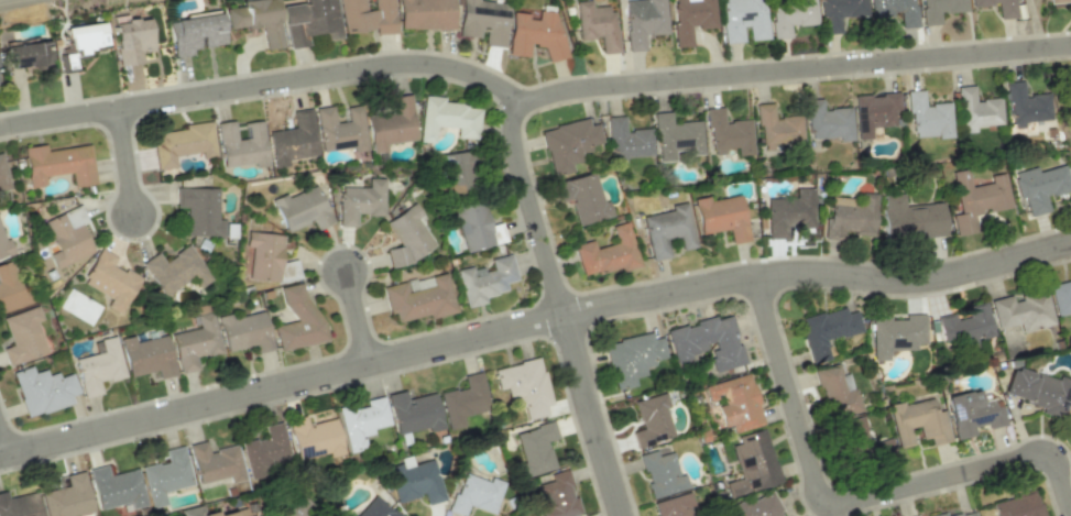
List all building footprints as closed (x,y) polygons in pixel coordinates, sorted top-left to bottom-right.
[(276,0),(242,0),(240,0),(240,6),(225,9),(228,30),(262,25),(265,50),(283,47),(276,0)] [(335,0),(302,0),(302,3),(282,6),(288,49),(308,46),(307,35),(326,33),(327,40),(340,38),(335,0)] [(340,32),(375,31),(375,34),(395,33),(394,0),(374,0),(375,10),(365,10),(364,0),(339,0),(340,32)] [(452,0),(398,0),(399,30),(453,29),(452,0)] [(478,0),(462,0),(458,36),(482,38),(481,45),(503,47),(508,4),(478,0)] [(617,53),(613,5),(591,7),(590,0),(575,2),(578,40),(600,38),(601,54),(617,53)] [(665,0),(624,0),(627,51),(645,50),(644,34),(667,33),(665,0)] [(715,0),(673,0),(675,47),(692,46),(691,28),(717,27),(715,0)] [(766,0),(722,0),(724,43),(746,42),(746,40),(767,39),(766,0)] [(816,0),(773,0),(774,38),(791,38),(790,26),(817,25),(816,0)] [(866,0),(820,0),(822,34),(841,33),(840,17),(866,16),(866,0)] [(871,16),(900,15),(901,27),(916,26),(915,0),(871,0),(871,16)] [(941,25),(940,13),(967,11),(967,0),(922,0),(923,26),(941,25)] [(971,6),(998,5),(998,19),(1014,18),(1013,0),(971,0),(971,6)] [(567,57),(554,12),(538,10),(537,20),(528,19),(527,14),(512,12),(507,55),(527,57),(529,45),(543,46),(547,62),(567,57)] [(225,44),(221,13),(168,20),(173,58),(193,55),(192,49),(225,44)] [(153,52),(149,17),(122,20),(122,22),(113,23),(118,65),(142,63),(141,53),(153,52)] [(61,46),(64,69),(73,68),(72,52),(105,48),(103,23),(67,27),(69,45),(61,46)] [(6,43),(7,68),(52,66),(50,40),(6,43)] [(1048,93),(1024,96),(1022,81),(1006,83),(1010,129),(1024,128),(1024,122),(1051,119),(1048,93)] [(958,86),(960,134),(975,133),(975,126),(1001,125),(1000,98),(974,100),(974,85),(958,86)] [(908,91),(910,138),(951,136),(950,103),(924,104),(923,90),(908,91)] [(416,140),(411,93),(392,96),(394,111),(367,114),(371,153),(387,151),(386,144),(416,140)] [(853,96),(856,139),(871,139),(871,128),(895,126),(894,111),(899,111),(898,93),(853,96)] [(420,142),(435,142),(435,126),(457,128),(457,138),(477,139),(479,106),(443,104),(443,97),(422,96),(420,142)] [(851,140),(850,107),(821,109),(820,100),(805,101),(807,139),(838,138),(838,141),(851,140)] [(756,104),(758,150),(772,149),(772,144),(801,142),(800,116),(773,117),(772,103),(756,104)] [(315,108),(320,151),(352,147),(353,151),(366,150),(360,105),(345,107),(347,121),(334,123),(332,106),(315,108)] [(750,120),(723,121),(722,107),(707,108),(710,155),(724,154),(723,148),(735,147),(736,156),(752,155),(750,120)] [(317,155),(310,109),(291,112),(294,128),(267,131),(272,168),(288,166),(287,159),(317,155)] [(700,121),(670,123),(670,112),(655,113),(657,162),(674,161),(674,150),(688,150),(688,155),(701,155),(700,121)] [(650,129),(624,130),(624,116),(607,116),(609,158),(651,156),(650,129)] [(541,129),(551,177),(573,172),(571,163),(581,161),(580,153),(591,151),(590,145),(602,142),(597,123),(588,125),(587,119),(541,129)] [(216,123),(222,167),(253,163),(253,168),(268,166),(262,120),(242,123),(243,139),(236,140),(233,120),(216,123)] [(215,156),(210,121),(184,125),(184,129),(151,134),(156,170),(175,167),(173,156),(200,152),(201,158),(215,156)] [(95,184),(89,144),(45,151),(45,144),(23,147),(29,188),(45,186),(44,176),(71,172),(73,187),(95,184)] [(461,192),(483,189),(477,149),(443,154),(447,185),(460,183),(461,192)] [(9,184),(2,153),(0,153),(0,186),(9,184)] [(1037,167),(1012,173),(1019,199),(1024,198),(1029,216),(1049,211),(1045,197),(1070,190),(1065,165),(1038,172),(1037,167)] [(1010,208),(1005,173),(990,175),(991,183),(969,187),(966,169),(952,171),(959,214),(951,215),(955,235),(975,232),(973,215),(984,213),(984,212),(1010,208)] [(577,226),(612,216),(607,200),(602,201),(594,172),(554,183),(560,202),(570,199),(577,226)] [(383,178),(368,178),(368,187),(337,187),(337,227),(355,227),(356,215),(383,215),(383,178)] [(283,232),(313,222),(315,230),(331,225),(319,186),(287,196),(286,194),(273,198),(283,232)] [(185,236),(224,237),(225,220),(217,220),(218,188),(176,187),(176,207),(186,207),(185,236)] [(787,238),(787,227),(813,226),(812,188),(795,188),(795,198),(767,198),(767,239),(787,238)] [(875,193),(856,193),(856,198),(827,197),(825,237),(843,238),(844,233),(873,235),(875,193)] [(903,205),(903,193),(881,195),(884,241),(945,236),(942,203),(903,205)] [(728,229),(730,244),(748,241),(740,194),(708,200),(708,196),(693,199),(699,234),(728,229)] [(465,253),(506,242),(500,222),(489,225),(482,199),(453,207),(465,253)] [(694,248),(686,201),(670,204),(672,211),(641,216),(649,260),(669,257),(666,239),(677,237),(679,250),(694,248)] [(390,268),(403,265),(435,246),(423,227),(419,209),(415,204),(413,205),(387,221),(389,231),(398,245),(392,248),(385,250),(390,268)] [(55,269),(92,253),(80,225),(87,222),(79,205),(43,221),(56,251),(49,254),(55,269)] [(573,245),(582,277),(618,267),(620,271),(639,266),(626,221),(611,226),(615,243),(595,249),(592,240),(573,245)] [(10,239),(5,240),(0,224),(0,258),(15,253),(10,239)] [(284,235),(248,231),(246,250),(248,259),(246,278),(283,282),(299,279),(296,259),(283,262),(281,261),(284,235)] [(213,280),(189,245),(164,262),(157,253),(141,264),(163,297),(192,277),(200,288),(213,280)] [(139,278),(112,264),(116,257),(99,248),(81,283),(110,298),(105,307),(121,314),(139,278)] [(464,307),(486,303),(484,296),(506,291),(504,282),(516,280),(511,254),(490,258),(492,270),(483,272),(482,265),(457,270),(464,307)] [(33,302),(28,287),(21,289),(12,260),(0,264),(0,313),(33,302)] [(383,286),(392,323),(428,315),(428,319),(455,313),(446,272),(383,286)] [(273,326),(279,351),(321,342),(307,281),(281,287),(289,322),(273,326)] [(1068,313),(1069,317),(1070,317),(1070,286),(1069,286),(1067,281),(1047,285),(1054,316),(1068,313)] [(1053,325),(1045,292),(1011,300),(1010,295),(989,300),(995,329),(1017,324),(1019,332),(1053,325)] [(965,307),(967,317),(954,320),(953,314),(936,318),(942,345),(991,333),(984,302),(965,307)] [(46,353),(36,322),(42,320),(38,306),(2,317),(11,345),(2,348),(8,365),(46,353)] [(810,364),(829,359),(825,340),(862,331),(856,311),(846,313),(844,307),(799,318),(810,364)] [(272,350),(264,311),(233,318),(232,313),(218,316),(225,352),(256,345),(258,353),(272,350)] [(221,352),(212,312),(198,315),(200,328),(171,334),(179,374),(198,369),(195,358),(221,352)] [(925,344),(924,314),(904,314),(904,318),(871,318),(872,361),(888,360),(888,350),(915,350),(915,344),(925,344)] [(666,330),(674,363),(691,359),(690,354),(706,350),(704,344),(708,343),(715,371),(743,364),(730,315),(715,319),(715,317),(666,330)] [(662,337),(652,339),(651,333),(604,342),(613,390),(635,386),(633,378),(646,375),(644,367),(654,366),(653,360),(666,358),(662,337)] [(166,335),(135,342),(133,335),(119,339),(128,377),(156,371),(158,379),(176,375),(166,335)] [(124,377),(115,336),(100,339),(103,352),(73,358),(82,398),(101,394),(98,383),(124,377)] [(492,368),(497,390),(505,388),(507,398),(516,396),(518,408),(523,407),(525,420),(546,416),(544,405),(549,404),(540,358),(492,368)] [(859,412),(850,373),(839,375),(837,365),(817,369),(828,420),(859,412)] [(72,373),(58,377),(57,372),(46,375),(44,369),(32,373),(30,366),(11,372),(25,417),(71,404),(69,396),(78,393),(72,373)] [(1070,386),(1070,380),(1057,375),(1056,379),(1034,373),(1009,366),(1001,394),(1041,406),(1039,412),(1061,419),(1070,386)] [(439,393),(446,430),(463,426),(461,416),(489,411),(481,372),(462,376),(465,387),(439,393)] [(703,385),(706,399),(722,395),(724,403),(716,405),(722,427),(730,425),(732,433),(762,425),(749,373),(703,385)] [(427,427),(428,432),(442,429),(434,393),(406,399),(404,390),(386,394),(395,434),(427,427)] [(1005,425),(999,398),(978,402),(975,390),(944,396),(954,440),(974,435),(972,427),(986,424),(987,428),(1005,425)] [(635,448),(673,438),(665,407),(668,407),(665,393),(634,401),(641,429),(631,432),(635,448)] [(337,408),(347,452),(365,448),(362,437),(373,434),(371,428),(389,425),(383,396),(365,400),(366,406),(356,408),(356,404),(337,408)] [(950,441),(943,410),(935,411),(932,398),(902,405),(901,401),(887,404),(896,448),(912,444),(909,428),(917,426),(920,439),(929,437),(930,445),(950,441)] [(894,454),(891,438),(867,443),(862,416),(835,421),(843,464),(894,454)] [(327,453),(328,457),(343,454),(334,418),(307,425),(305,417),(287,422),(296,460),(327,453)] [(239,442),(247,479),(263,476),(261,466),(288,460),(280,422),(263,425),(265,437),(239,442)] [(554,469),(547,441),(557,438),(553,422),(513,433),(525,477),(554,469)] [(779,483),(765,428),(736,436),(738,444),(732,445),(740,479),(726,482),(730,496),(779,483)] [(243,481),(235,445),(207,451),(205,441),(187,445),(195,484),(228,477),(229,484),(243,481)] [(162,492),(191,485),(182,446),(163,450),(166,461),(140,467),(149,508),(165,505),(162,492)] [(651,498),(688,488),(683,474),(678,475),(672,452),(656,456),(655,450),(639,455),(651,498)] [(432,459),(412,465),(409,455),(399,458),(400,465),(387,468),(396,503),(423,495),(426,505),(444,500),(432,459)] [(128,503),(129,509),(145,505),(136,469),(108,475),(106,465),(88,470),(97,510),(128,503)] [(579,513),(566,469),(546,475),(546,476),(532,480),(543,515),(570,515),(579,513)] [(83,471),(64,475),(67,487),(40,492),(45,515),(70,515),(92,512),(83,471)] [(492,514),(504,482),(490,477),(488,482),(462,472),(448,511),(462,515),(464,515),(468,506),(492,514)] [(731,515),(781,515),(770,490),(728,509),(731,515)] [(35,491),(7,497),(5,491),(0,492),(0,515),(40,515),(35,491)] [(994,515),(1043,515),(1036,491),(990,502),(994,515)] [(311,504),(294,492),(277,515),(303,515),(311,504)] [(657,515),(694,515),(688,492),(653,501),(657,515)] [(373,493),(352,515),(399,515),(373,493)] [(244,507),(215,514),(215,510),(195,515),(193,507),(184,509),(186,515),(246,515),(244,507)]
